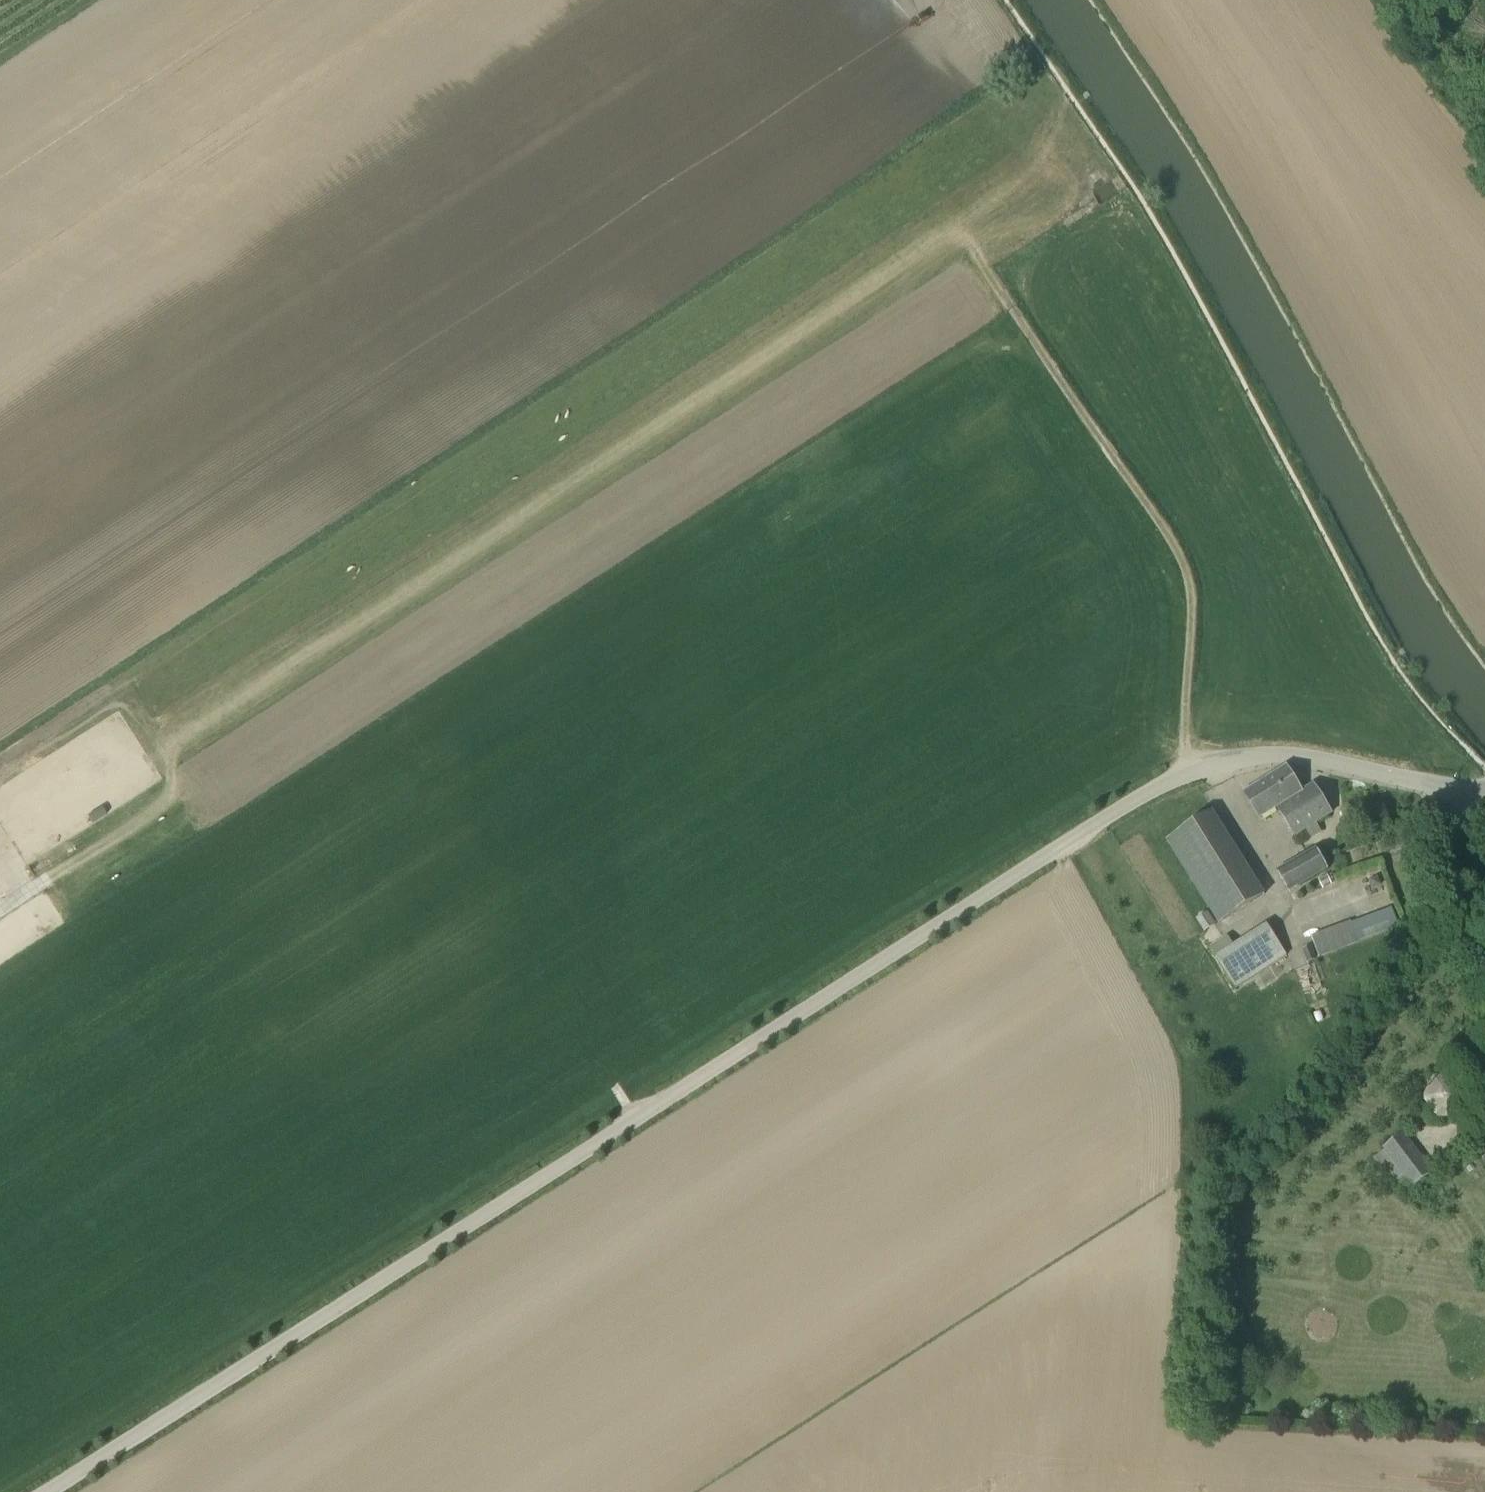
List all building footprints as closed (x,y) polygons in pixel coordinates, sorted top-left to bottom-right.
[(1277,809),(1295,836),(1332,813),(1313,785),(1303,792),(1286,766),(1243,793),(1260,819),(1277,809)] [(1166,840),(1219,924),(1265,895),(1213,811),(1166,840)] [(1277,870),(1288,891),(1328,869),(1316,848),(1277,870)] [(1399,925),(1392,907),(1312,939),(1319,956),(1399,925)] [(1206,913),(1195,919),(1203,931),(1214,925),(1206,913)] [(1286,955),(1269,928),(1219,960),(1236,987),(1286,955)] [(1304,949),(1308,961),(1317,958),(1312,946),(1304,949)] [(1431,1170),(1403,1131),(1383,1145),(1412,1184),(1431,1170)]
